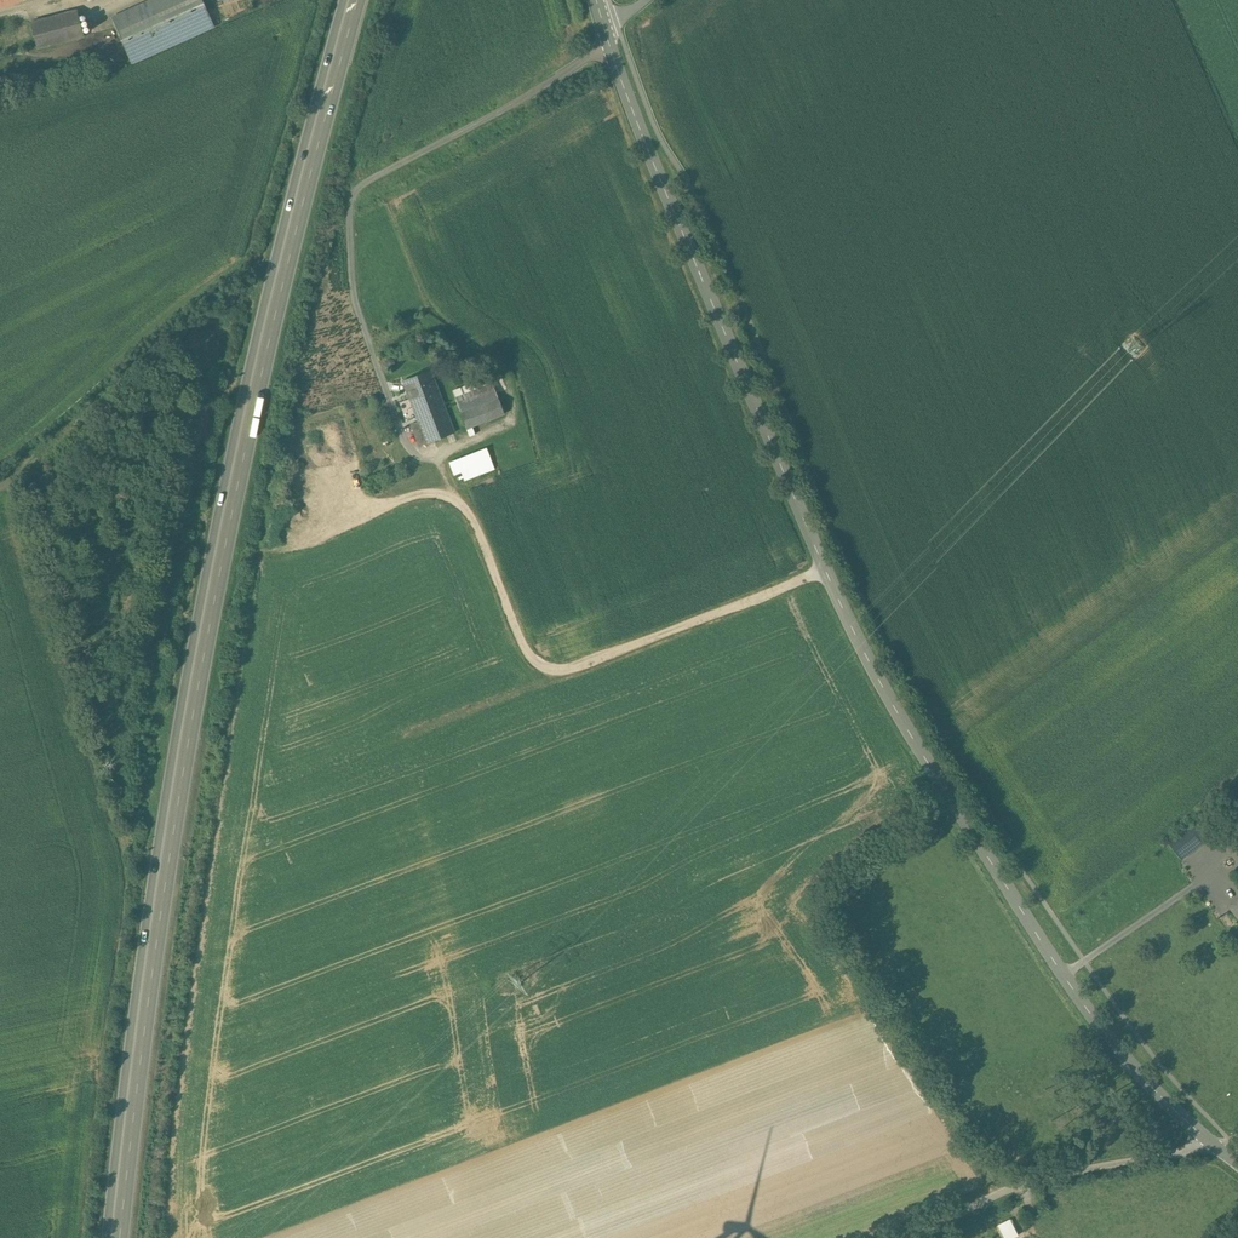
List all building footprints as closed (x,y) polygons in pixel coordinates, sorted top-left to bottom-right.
[(112,18),(132,63),(213,27),(201,0),(152,0),(112,18)] [(77,10),(30,23),(37,49),(84,36),(77,10)] [(430,370),(403,380),(419,421),(411,424),(414,433),(422,430),(428,443),(453,433),(430,370)] [(452,391),(459,408),(496,393),(490,377),(452,391)] [(504,414),(496,393),(459,408),(467,428),(504,414)] [(486,448),(449,462),(454,475),(462,471),(465,480),(494,469),(486,448)] [(1211,812),(1169,842),(1181,859),(1223,828),(1211,812)] [(1020,1235),(1012,1218),(999,1224),(1006,1237),(1014,1237),(1020,1235)]
